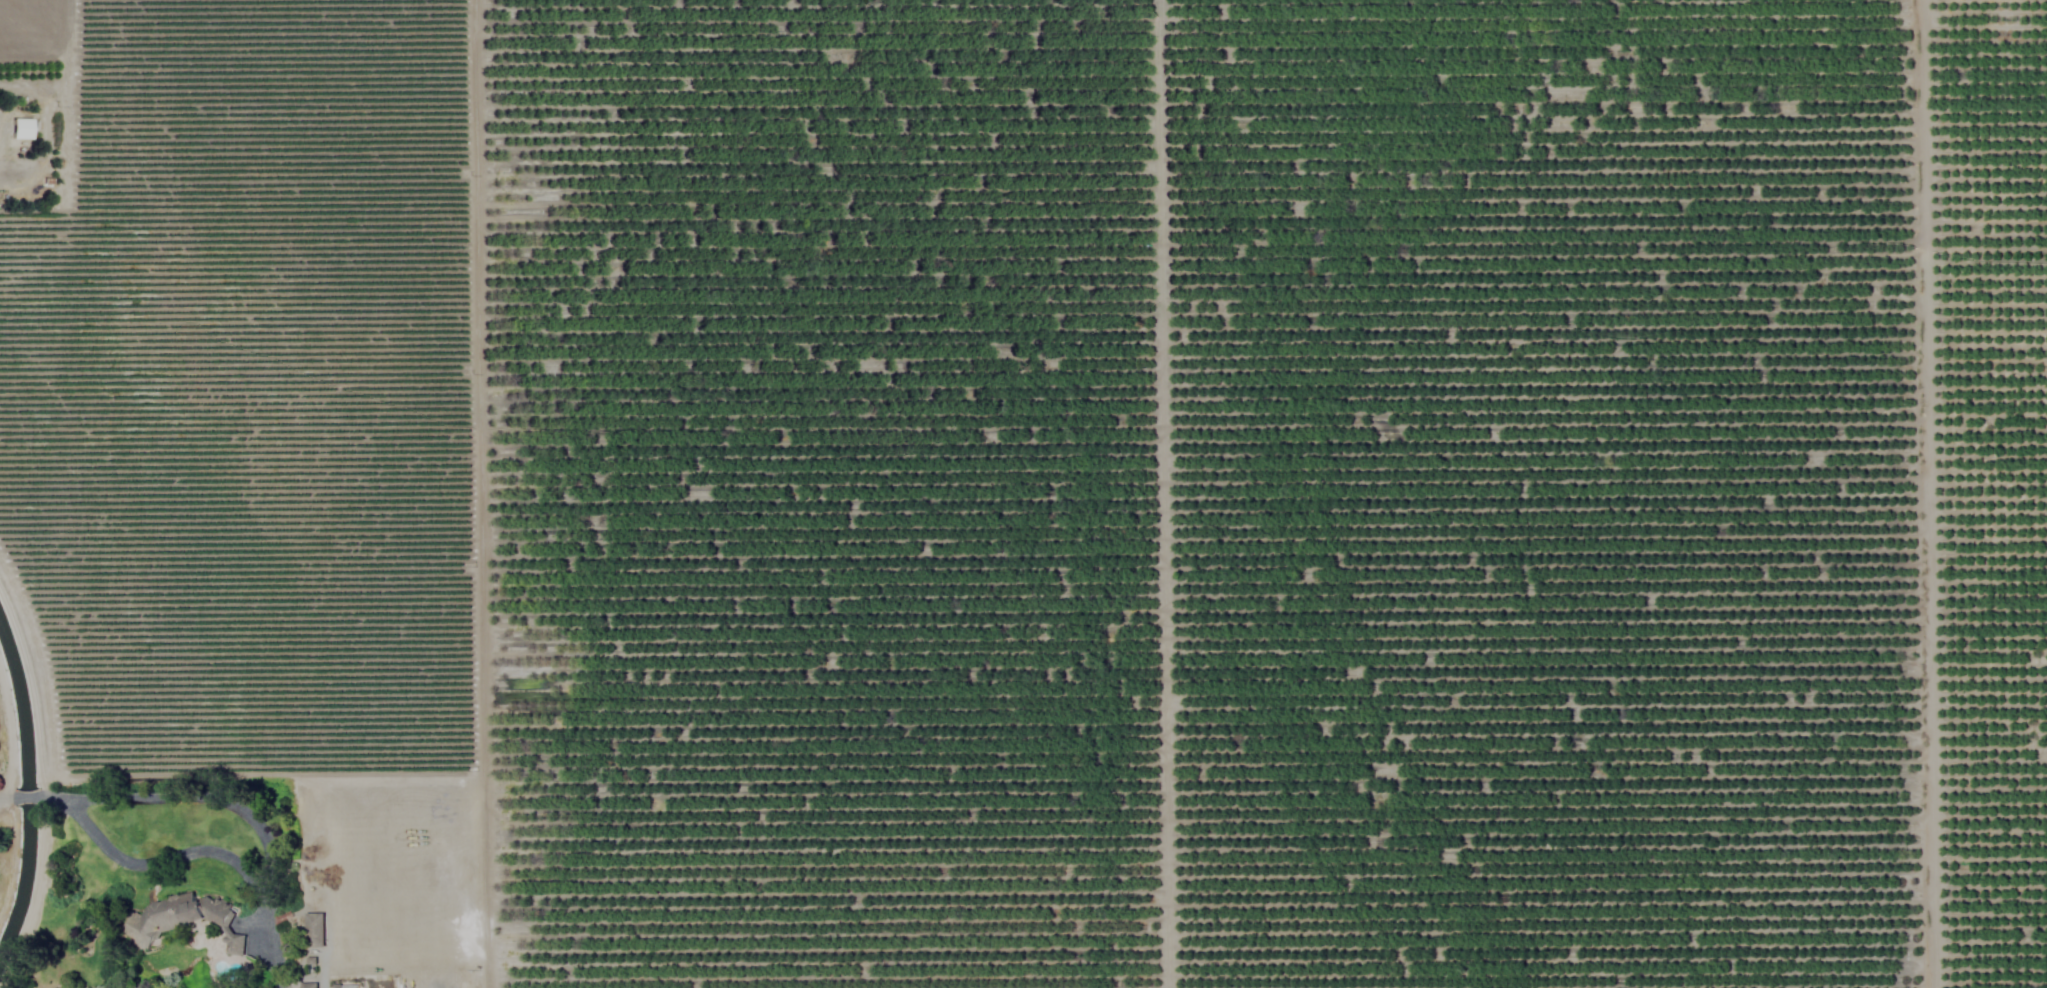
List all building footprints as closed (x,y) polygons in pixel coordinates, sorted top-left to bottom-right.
[(12,138),(32,138),(32,118),(12,118),(12,138)] [(146,902),(144,911),(133,913),(130,926),(140,929),(143,939),(151,941),(156,940),(160,925),(168,927),(206,918),(229,925),(233,913),(230,902),(209,896),(197,899),(195,890),(146,902)] [(324,912),(308,912),(308,944),(324,944),(324,912)] [(230,953),(243,954),(245,933),(224,931),(222,942),(230,943),(230,953)]
